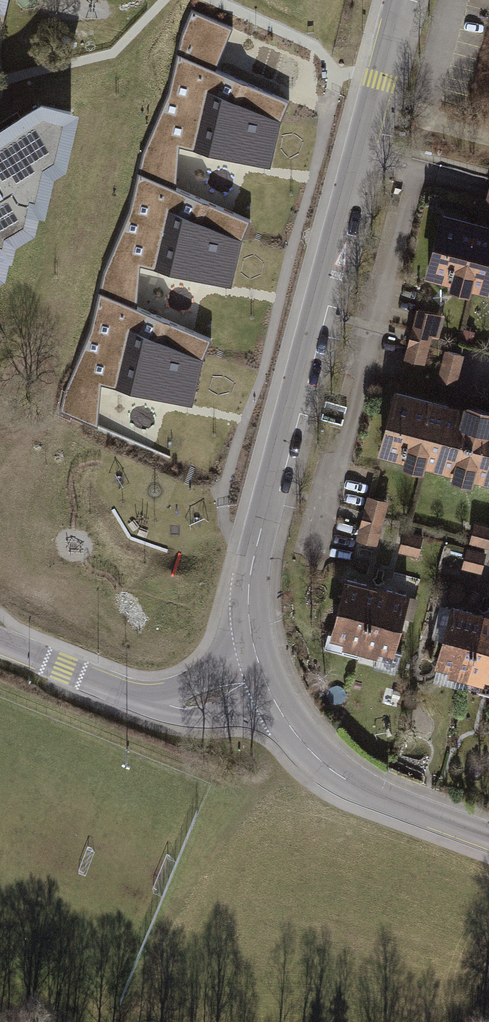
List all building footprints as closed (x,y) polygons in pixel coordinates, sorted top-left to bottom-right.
[(179,54),(215,69),(232,28),(192,10),(183,34),(179,54)] [(282,121),(292,101),(215,69),(179,54),(171,92),(145,152),(140,173),(178,189),(181,146),(272,167),(282,121)] [(242,240),(252,221),(178,189),(140,173),(131,212),(105,272),(100,293),(138,309),(141,265),(232,287),(242,240)] [(12,183),(0,191),(0,259),(3,244),(6,245),(9,232),(28,221),(34,196),(18,192),(12,183)] [(443,208),(425,276),(488,293),(488,221),(443,208)] [(202,360),(212,340),(138,309),(100,293),(91,331),(65,391),(60,412),(98,428),(101,385),(192,406),(202,360)] [(414,318),(409,364),(431,366),(436,320),(414,318)] [(456,386),(468,358),(450,351),(438,379),(456,386)] [(392,387),(375,455),(488,485),(488,412),(392,387)] [(472,543),(488,548),(488,526),(477,523),(472,543)] [(403,534),(402,555),(424,557),(425,535),(403,534)] [(465,569),(487,572),(488,552),(467,550),(465,569)] [(346,572),(327,633),(395,654),(414,594),(387,585),(371,580),(346,572)] [(431,659),(488,677),(488,610),(487,610),(473,606),(450,598),(431,659)]
